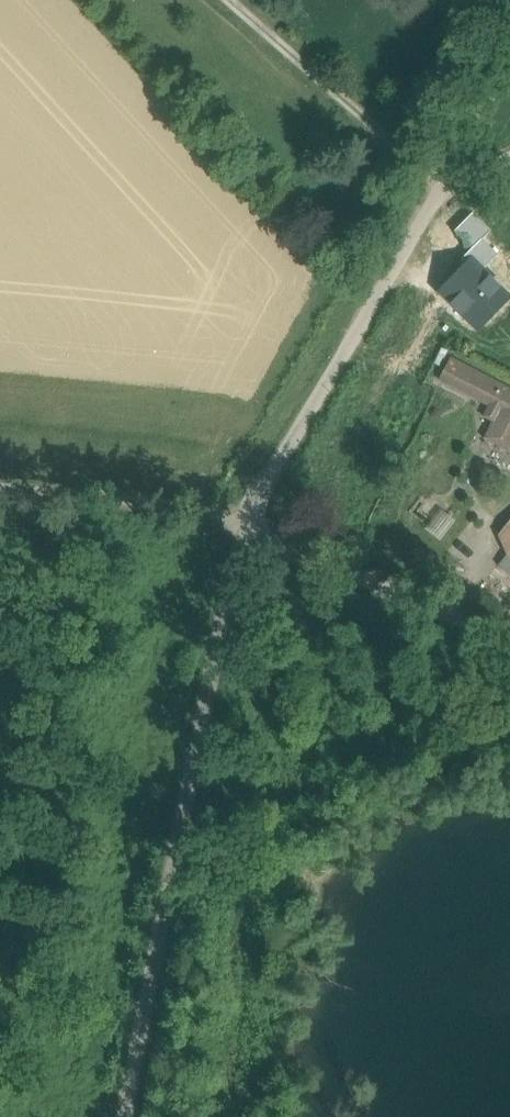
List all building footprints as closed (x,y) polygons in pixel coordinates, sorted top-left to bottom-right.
[(479,228),(459,210),(450,220),(470,238),(479,228)] [(497,294),(459,254),(428,282),(466,322),(497,294)] [(450,359),(440,380),(490,406),(485,415),(494,419),(484,439),(509,452),(509,390),(450,359)] [(403,511),(439,538),(454,519),(418,491),(403,511)] [(499,565),(509,574),(509,551),(499,565)] [(495,585),(491,582),(483,593),(493,600),(501,590),(500,590),(505,584),(500,580),(495,585)]
